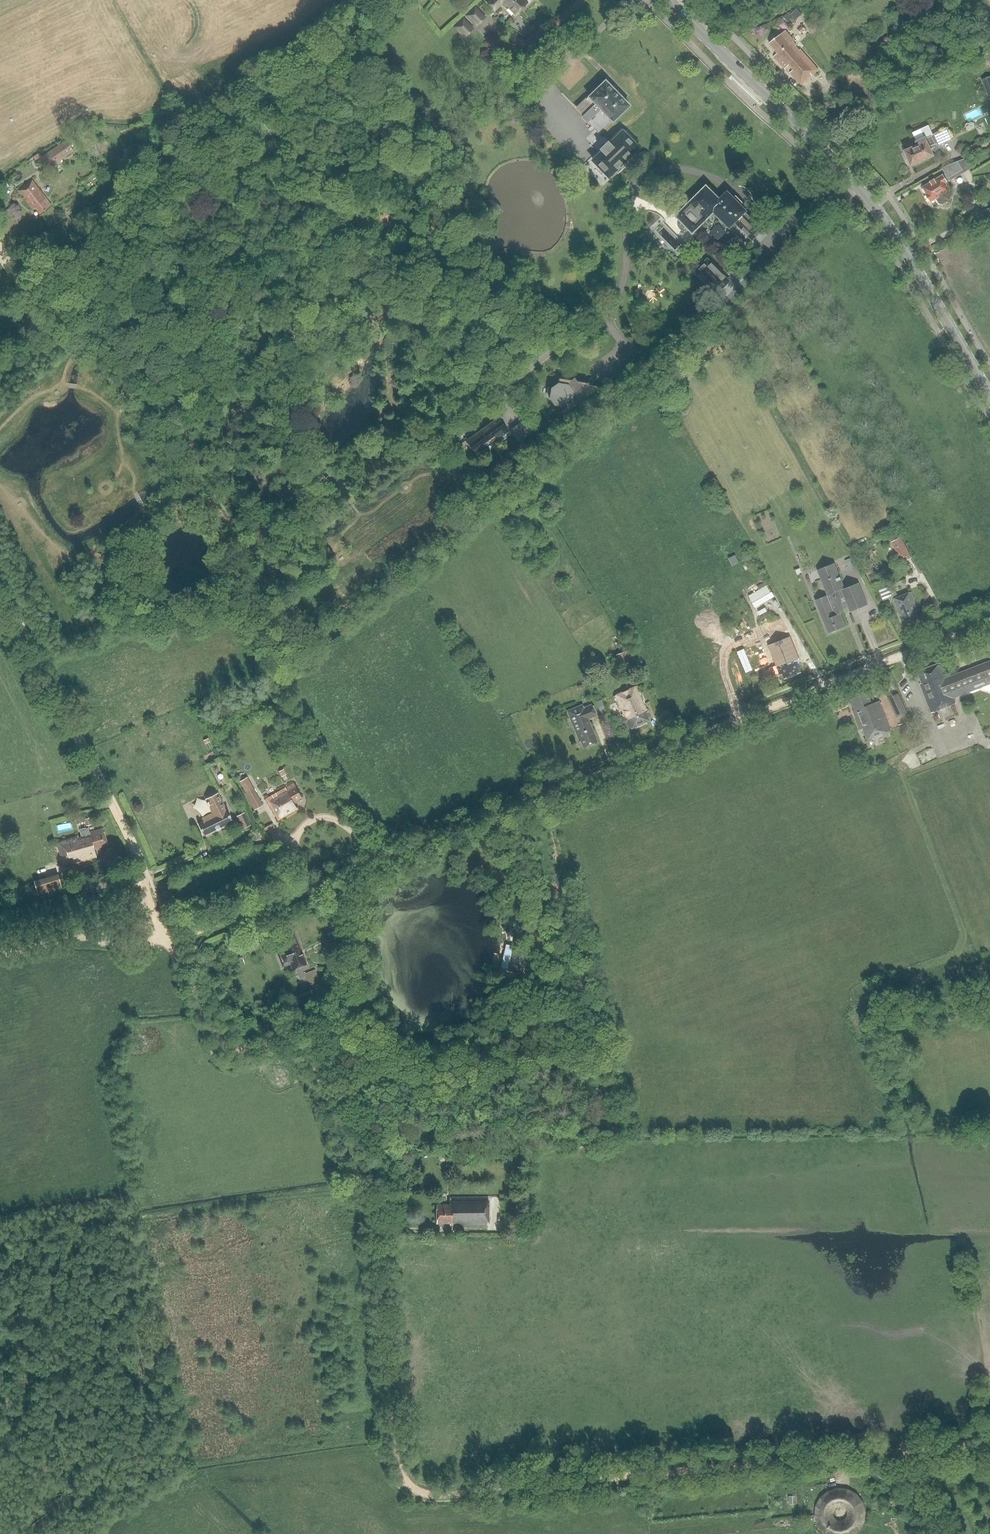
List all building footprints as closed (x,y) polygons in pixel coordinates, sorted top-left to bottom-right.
[(487,3),(494,10),(501,4),(504,7),(506,5),(515,15),(530,0),(490,0),(487,3)] [(486,18),(475,6),(464,16),(475,28),(486,18)] [(796,21),(802,16),(797,12),(792,17),(796,21)] [(475,30),(463,18),(453,28),(464,40),(475,30)] [(785,31),(769,43),(777,53),(773,57),(784,69),(788,65),(793,70),(790,72),(801,84),(818,70),(793,41),(785,31)] [(981,79),(988,98),(989,98),(989,75),(981,79)] [(600,110),(611,122),(614,119),(616,119),(619,117),(618,115),(629,105),(605,81),(577,108),(583,115),(581,117),(586,123),(600,110)] [(912,164),(932,155),(928,147),(936,143),(938,146),(953,139),(947,128),(916,142),(918,145),(906,151),(912,164)] [(625,135),(622,132),(609,145),(607,142),(599,150),(602,152),(593,161),(608,177),(615,170),(618,172),(626,164),(624,161),(637,148),(632,143),(634,141),(626,133),(625,135)] [(49,160),(52,165),(73,151),(66,141),(35,162),(38,167),(49,160)] [(949,164),(942,169),(945,173),(949,181),(970,168),(971,166),(966,158),(949,164)] [(945,173),(922,187),(926,194),(930,202),(936,198),(938,202),(940,203),(943,203),(946,201),(948,199),(948,197),(945,193),(950,190),(945,183),(949,181),(945,173)] [(32,209),(35,207),(40,214),(51,206),(31,180),(18,191),(32,209)] [(678,209),(677,210),(681,213),(679,215),(682,218),(680,222),(681,227),(684,230),(686,230),(688,230),(692,228),(695,231),(710,216),(712,217),(715,217),(717,216),(719,215),(724,220),(723,223),(723,225),(726,227),(728,228),(730,226),(731,227),(735,222),(752,240),(763,229),(728,193),(720,200),(707,187),(688,206),(687,206),(685,206),(682,206),(680,207),(678,209)] [(708,259),(695,271),(699,275),(713,289),(714,288),(716,290),(719,286),(720,286),(723,289),(731,281),(712,262),(708,259)] [(549,387),(547,397),(551,398),(556,405),(567,407),(567,412),(603,387),(591,385),(591,383),(579,381),(576,377),(573,380),(561,378),(560,382),(553,388),(549,387)] [(476,455),(508,432),(497,417),(465,440),(476,455)] [(520,441),(535,430),(527,419),(512,429),(520,441)] [(914,558),(902,537),(892,543),(902,560),(907,557),(908,561),(914,558)] [(740,563),(736,554),(729,557),(733,567),(740,563)] [(827,596),(815,601),(817,606),(828,633),(846,626),(839,610),(843,608),(841,599),(844,598),(850,612),(868,605),(859,583),(845,588),(835,563),(817,570),(827,596)] [(758,587),(760,590),(749,596),(757,609),(777,597),(769,585),(768,585),(766,583),(758,587)] [(893,596),(888,586),(878,590),(882,601),(893,596)] [(910,592),(893,599),(899,615),(901,614),(905,622),(918,617),(914,609),(916,608),(913,602),(914,601),(910,592)] [(774,669),(766,672),(768,677),(776,674),(778,673),(779,675),(783,674),(785,679),(800,673),(796,661),(799,660),(790,638),(767,647),(776,669),(775,669),(774,669)] [(633,667),(626,651),(617,655),(623,671),(633,667)] [(916,671),(921,683),(920,683),(931,712),(956,703),(954,697),(989,683),(989,660),(946,677),(940,662),(916,671)] [(637,686),(614,696),(624,719),(615,722),(617,726),(625,722),(629,730),(649,721),(645,713),(648,711),(637,686)] [(871,704),(867,692),(851,698),(856,709),(854,710),(865,740),(891,730),(879,701),(871,704)] [(573,725),(580,742),(581,741),(583,748),(597,742),(588,719),(597,716),(592,704),(584,708),(583,706),(569,712),(574,724),(573,725)] [(903,706),(894,710),(897,716),(906,711),(903,706)] [(263,805),(247,777),(240,781),(246,793),(245,793),(254,810),(263,805)] [(294,783),(266,799),(278,820),(297,809),(294,803),(302,797),(294,783)] [(202,818),(203,821),(198,824),(204,835),(233,821),(227,810),(218,793),(206,799),(213,813),(202,818)] [(251,825),(244,812),(237,816),(243,829),(251,825)] [(79,839),(78,836),(57,842),(65,869),(97,859),(95,849),(108,845),(104,829),(90,833),(88,828),(81,830),(83,838),(79,839)] [(57,874),(33,881),(38,896),(61,888),(57,874)] [(281,938),(284,946),(276,949),(283,967),(292,964),(293,969),(296,968),(300,979),(303,978),(306,986),(320,981),(315,970),(304,974),(301,966),(305,964),(294,934),(281,938)] [(508,969),(521,972),(525,953),(523,952),(524,947),(516,945),(515,950),(513,950),(508,969)] [(297,1005),(302,1003),(314,998),(310,989),(298,994),(294,996),(297,1005)] [(436,1207),(436,1224),(449,1224),(449,1227),(488,1227),(488,1199),(450,1199),(450,1207),(436,1207)] [(856,1531),(860,1527),(863,1521),(864,1515),(863,1508),(861,1502),(858,1497),(853,1493),(847,1490),(841,1489),(835,1490),(829,1492),(824,1496),(819,1501),(817,1506),(816,1512),(816,1519),(818,1525),(822,1530),(827,1533),(852,1533),(856,1531)]
